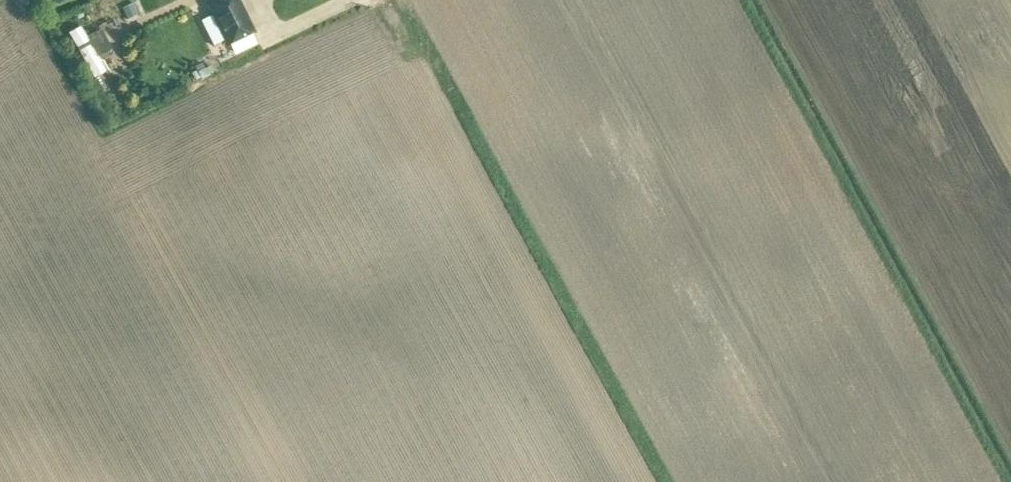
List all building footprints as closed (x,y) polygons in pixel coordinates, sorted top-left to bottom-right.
[(256,36),(239,0),(231,0),(210,10),(229,49),(256,36)] [(87,25),(76,31),(98,77),(115,69),(112,61),(123,56),(109,28),(93,36),(87,25)]
